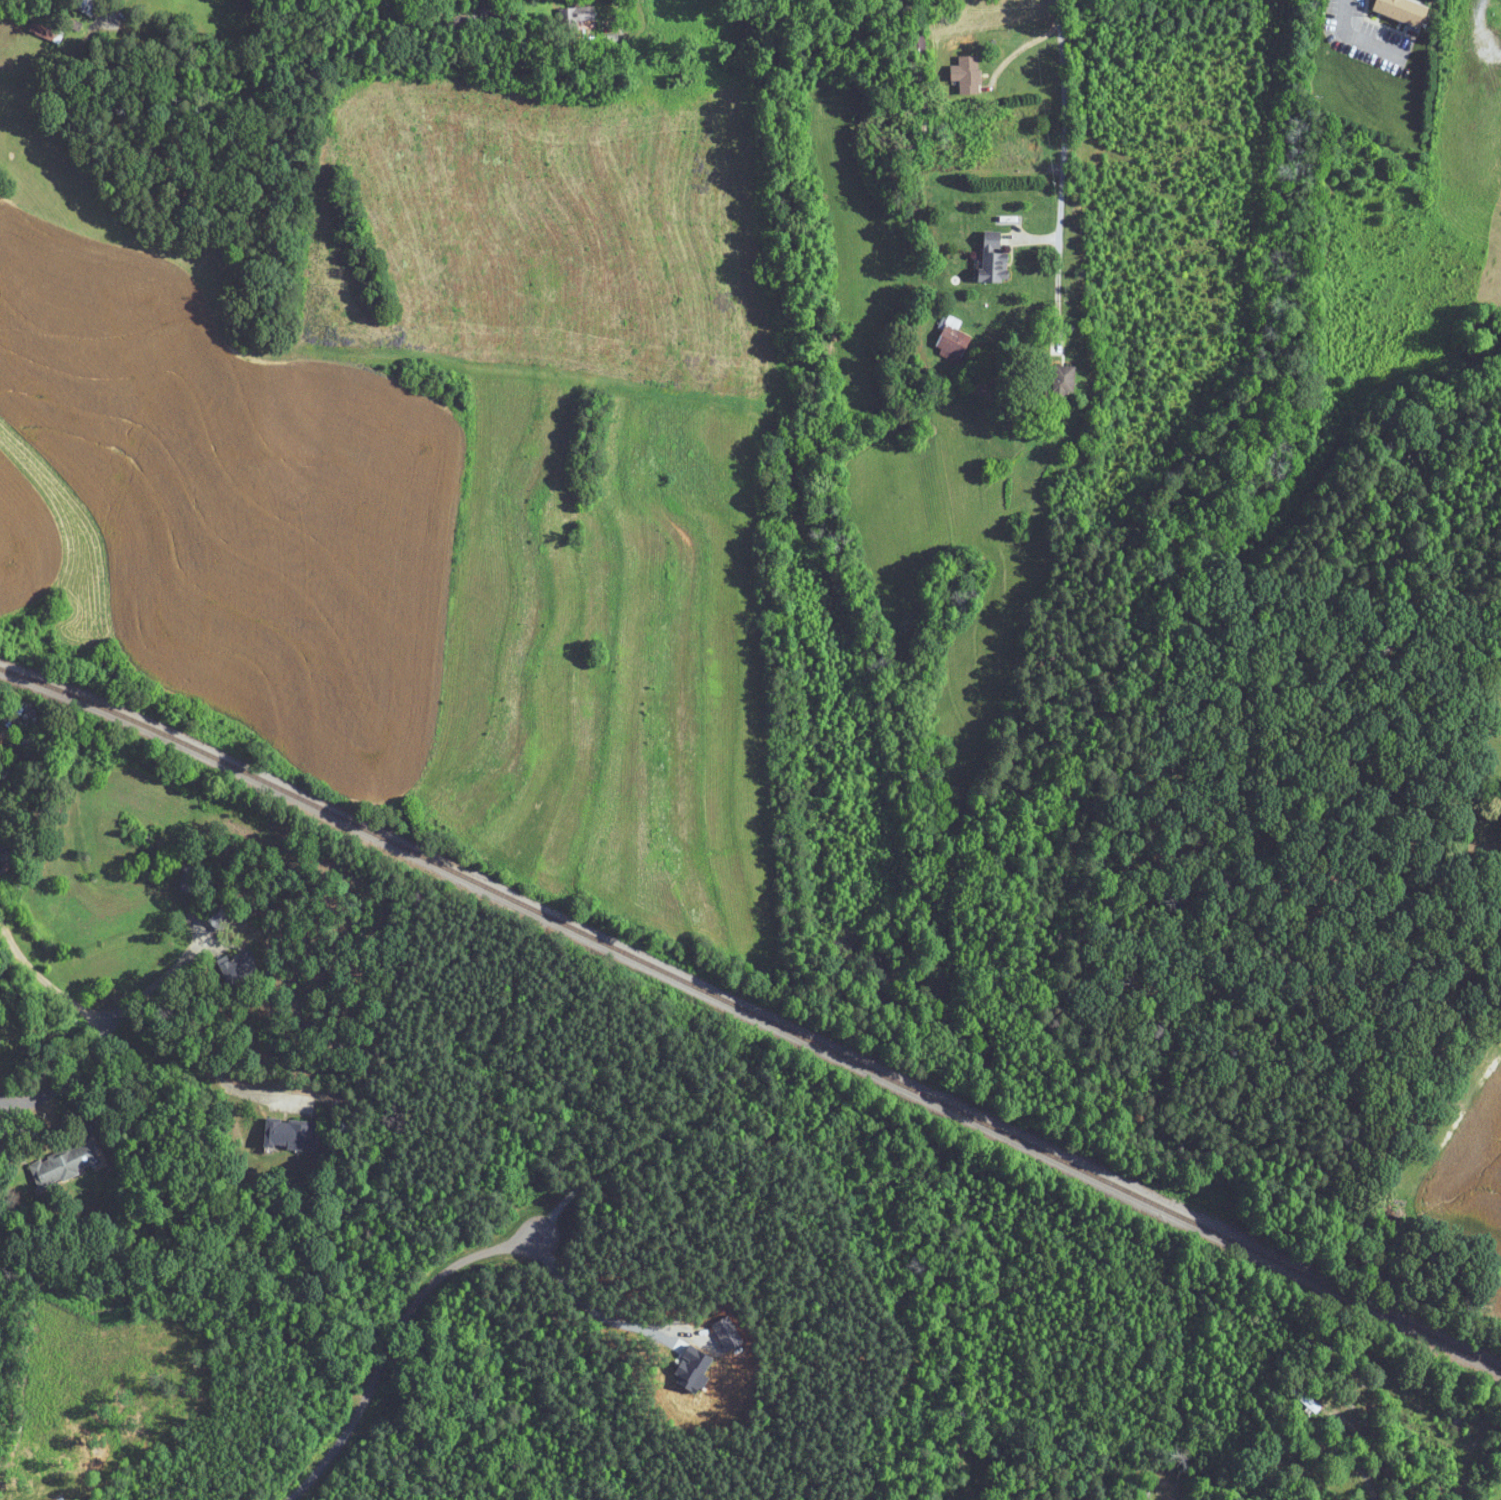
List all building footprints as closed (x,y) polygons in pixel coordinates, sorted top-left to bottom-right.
[(93,0),(78,0),(74,7),(92,16),(99,3),(93,0)] [(1420,28),(1427,5),(1410,0),(1373,0),(1369,12),(1420,28)] [(559,29),(595,29),(595,7),(559,7),(559,29)] [(57,43),(62,31),(34,19),(29,31),(57,43)] [(910,38),(912,53),(926,52),(924,36),(910,38)] [(959,94),(979,94),(979,56),(958,56),(958,66),(949,66),(949,82),(959,82),(959,94)] [(1000,232),(982,231),(980,281),(1007,281),(1008,252),(999,252),(1000,232)] [(959,363),(971,337),(957,331),(961,322),(948,316),(933,351),(959,363)] [(1075,366),(1053,366),(1053,398),(1075,398),(1075,366)] [(179,892),(196,893),(199,867),(182,865),(179,892)] [(217,931),(233,921),(218,900),(203,911),(217,931)] [(222,960),(228,991),(256,985),(250,954),(222,960)] [(275,1153),(275,1148),(315,1151),(317,1121),(267,1118),(265,1152),(275,1153)] [(29,1164),(41,1191),(104,1164),(93,1136),(29,1164)]
